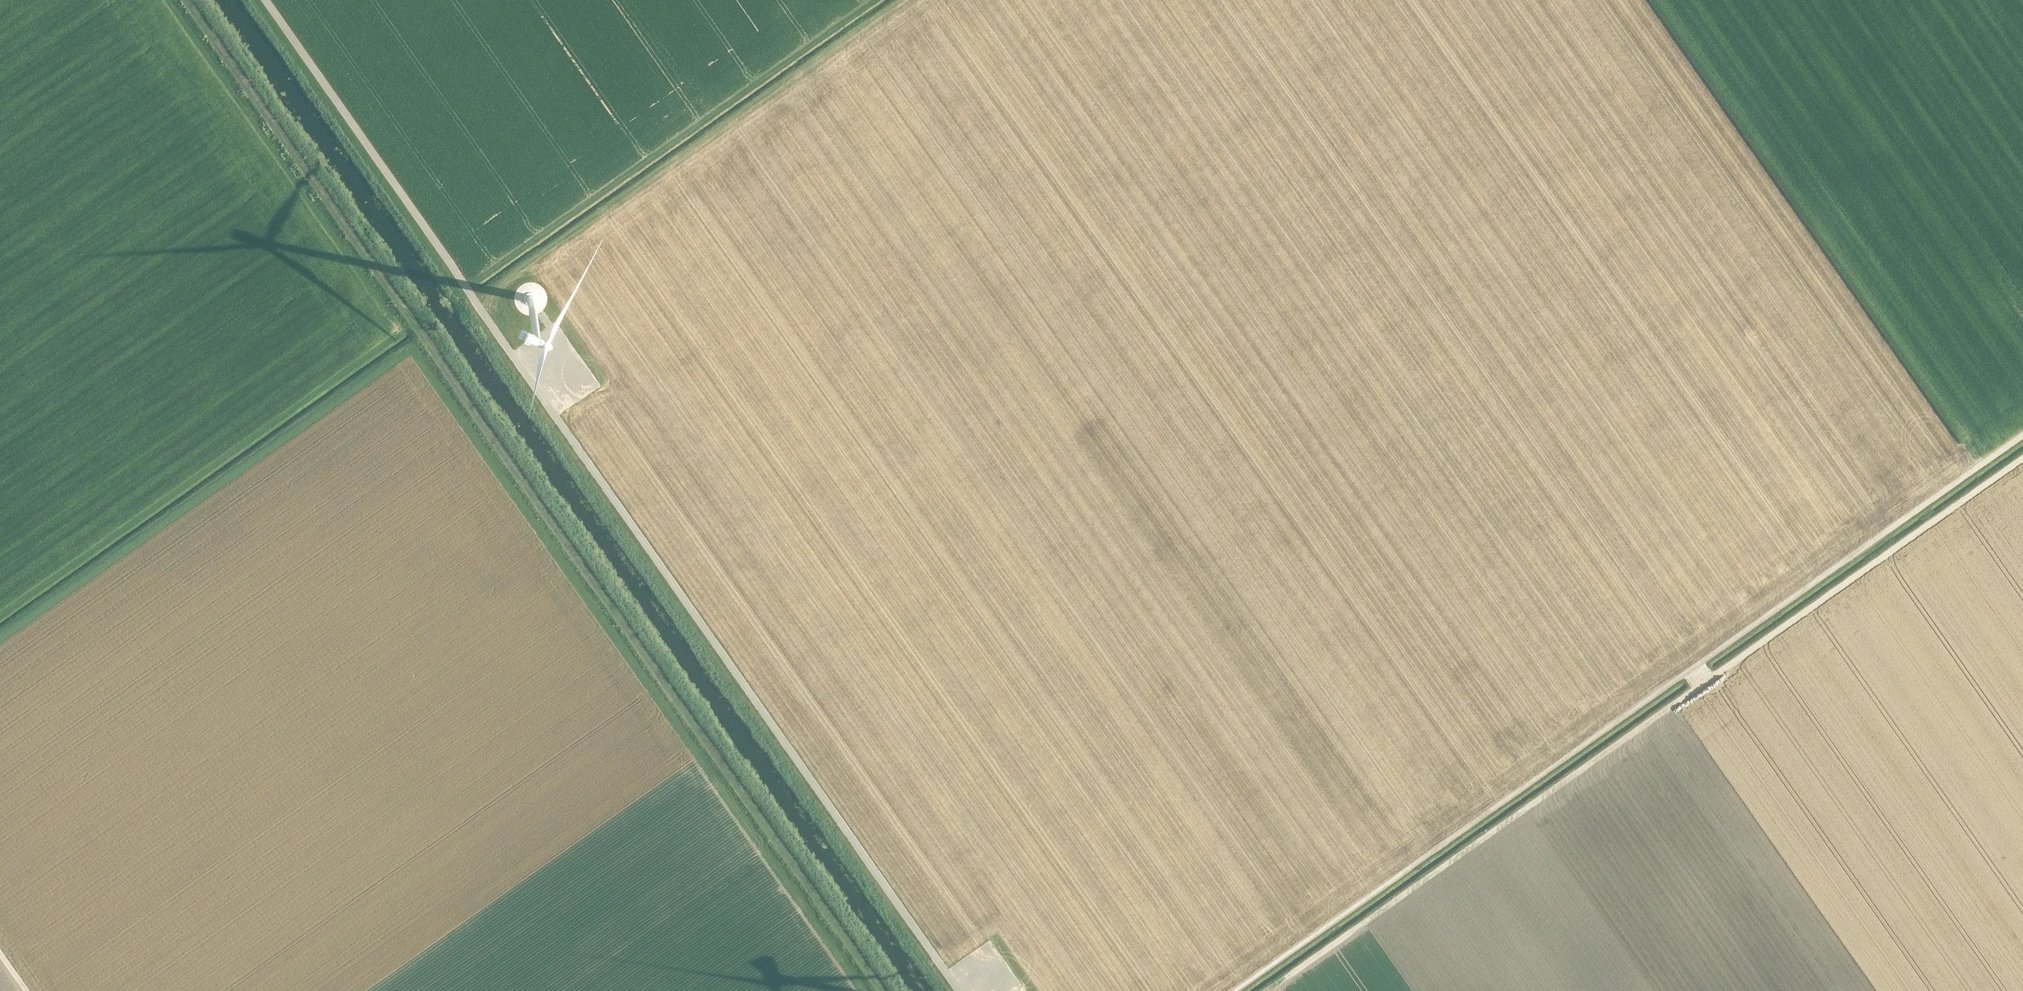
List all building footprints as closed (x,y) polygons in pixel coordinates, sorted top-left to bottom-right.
[(526,298),(526,299),(526,300),(526,301),(527,302),(528,303),(529,304),(530,304),(531,304),(532,304),(533,303),(534,302),(535,301),(535,300),(535,299),(535,298),(534,297),(534,296),(533,296),(532,295),(531,295),(530,295),(529,295),(528,295),(528,296),(527,296),(527,297),(526,298)]
